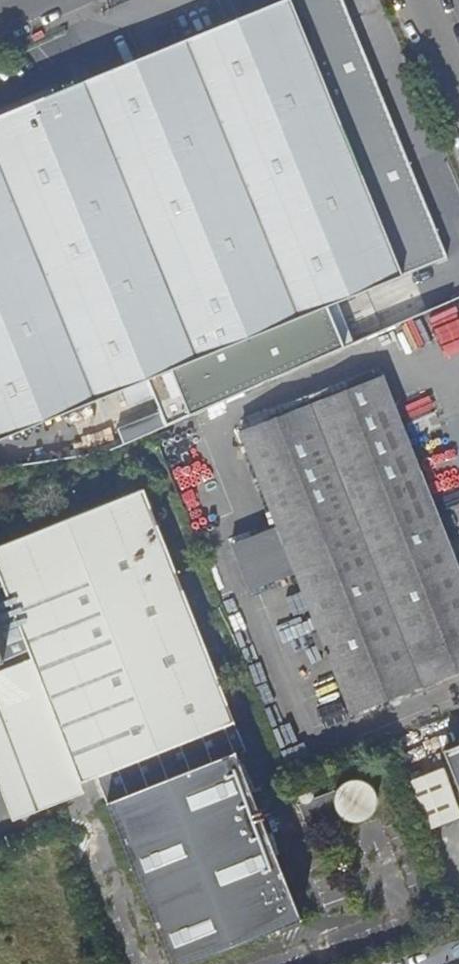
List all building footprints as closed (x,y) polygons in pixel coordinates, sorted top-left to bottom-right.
[(0,115),(0,442),(119,390),(126,406),(151,395),(144,379),(395,269),(279,4),(278,0),(263,0),(0,115)] [(279,4),(395,269),(443,249),(341,0),(289,0),(279,4)] [(241,435),(296,574),(435,519),(427,497),(409,451),(381,378),(241,435)] [(29,655),(31,661),(80,784),(96,778),(108,810),(237,760),(236,757),(245,753),(144,493),(0,548),(0,666),(29,655)] [(435,519),(296,574),(352,715),(458,673),(458,579),(435,519)] [(80,784),(31,661),(0,674),(0,719),(32,803),(80,784)] [(458,800),(458,745),(440,752),(458,800)] [(237,760),(108,810),(167,963),(190,963),(299,921),(237,760)]
